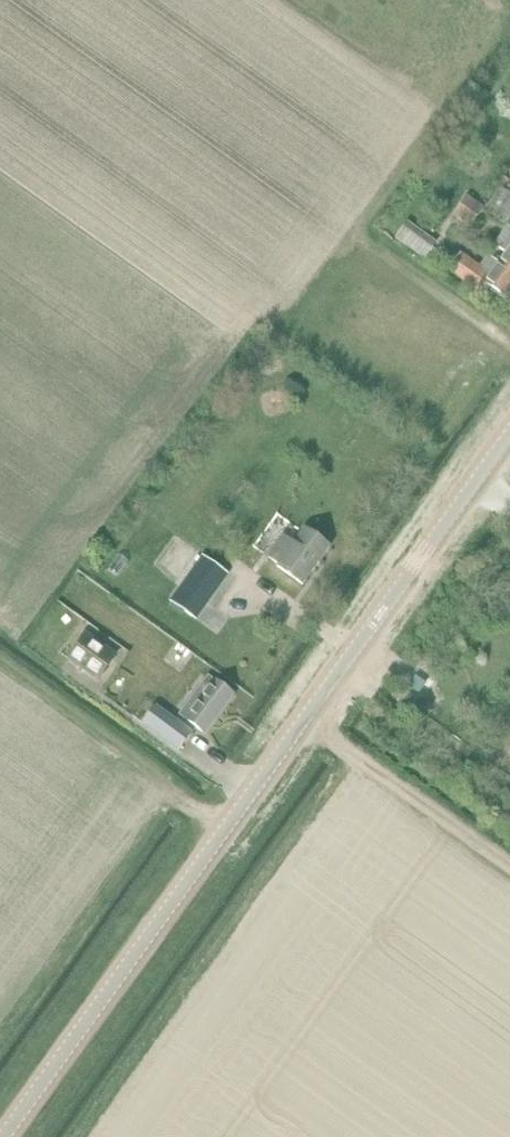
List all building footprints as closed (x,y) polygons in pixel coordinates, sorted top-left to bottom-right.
[(487,214),(506,227),(509,220),(509,197),(502,192),(487,214)] [(470,229),(484,209),(467,198),(454,218),(470,229)] [(396,240),(425,261),(437,244),(408,223),(396,240)] [(500,267),(509,273),(509,230),(496,250),(507,258),(500,267)] [(500,267),(490,259),(480,274),(459,260),(450,273),(471,288),(475,282),(505,303),(509,296),(509,273),(500,267)] [(284,539),(269,561),(279,569),(278,571),(304,590),(332,552),(306,533),(295,547),(284,539)] [(203,561),(172,604),(194,619),(225,577),(203,561)] [(132,573),(124,584),(138,594),(146,583),(132,573)] [(67,661),(99,683),(118,656),(87,633),(67,661)] [(194,707),(188,716),(192,719),(188,724),(206,736),(234,697),(209,679),(191,705),(194,707)] [(158,710),(145,729),(181,754),(194,736),(158,710)]
